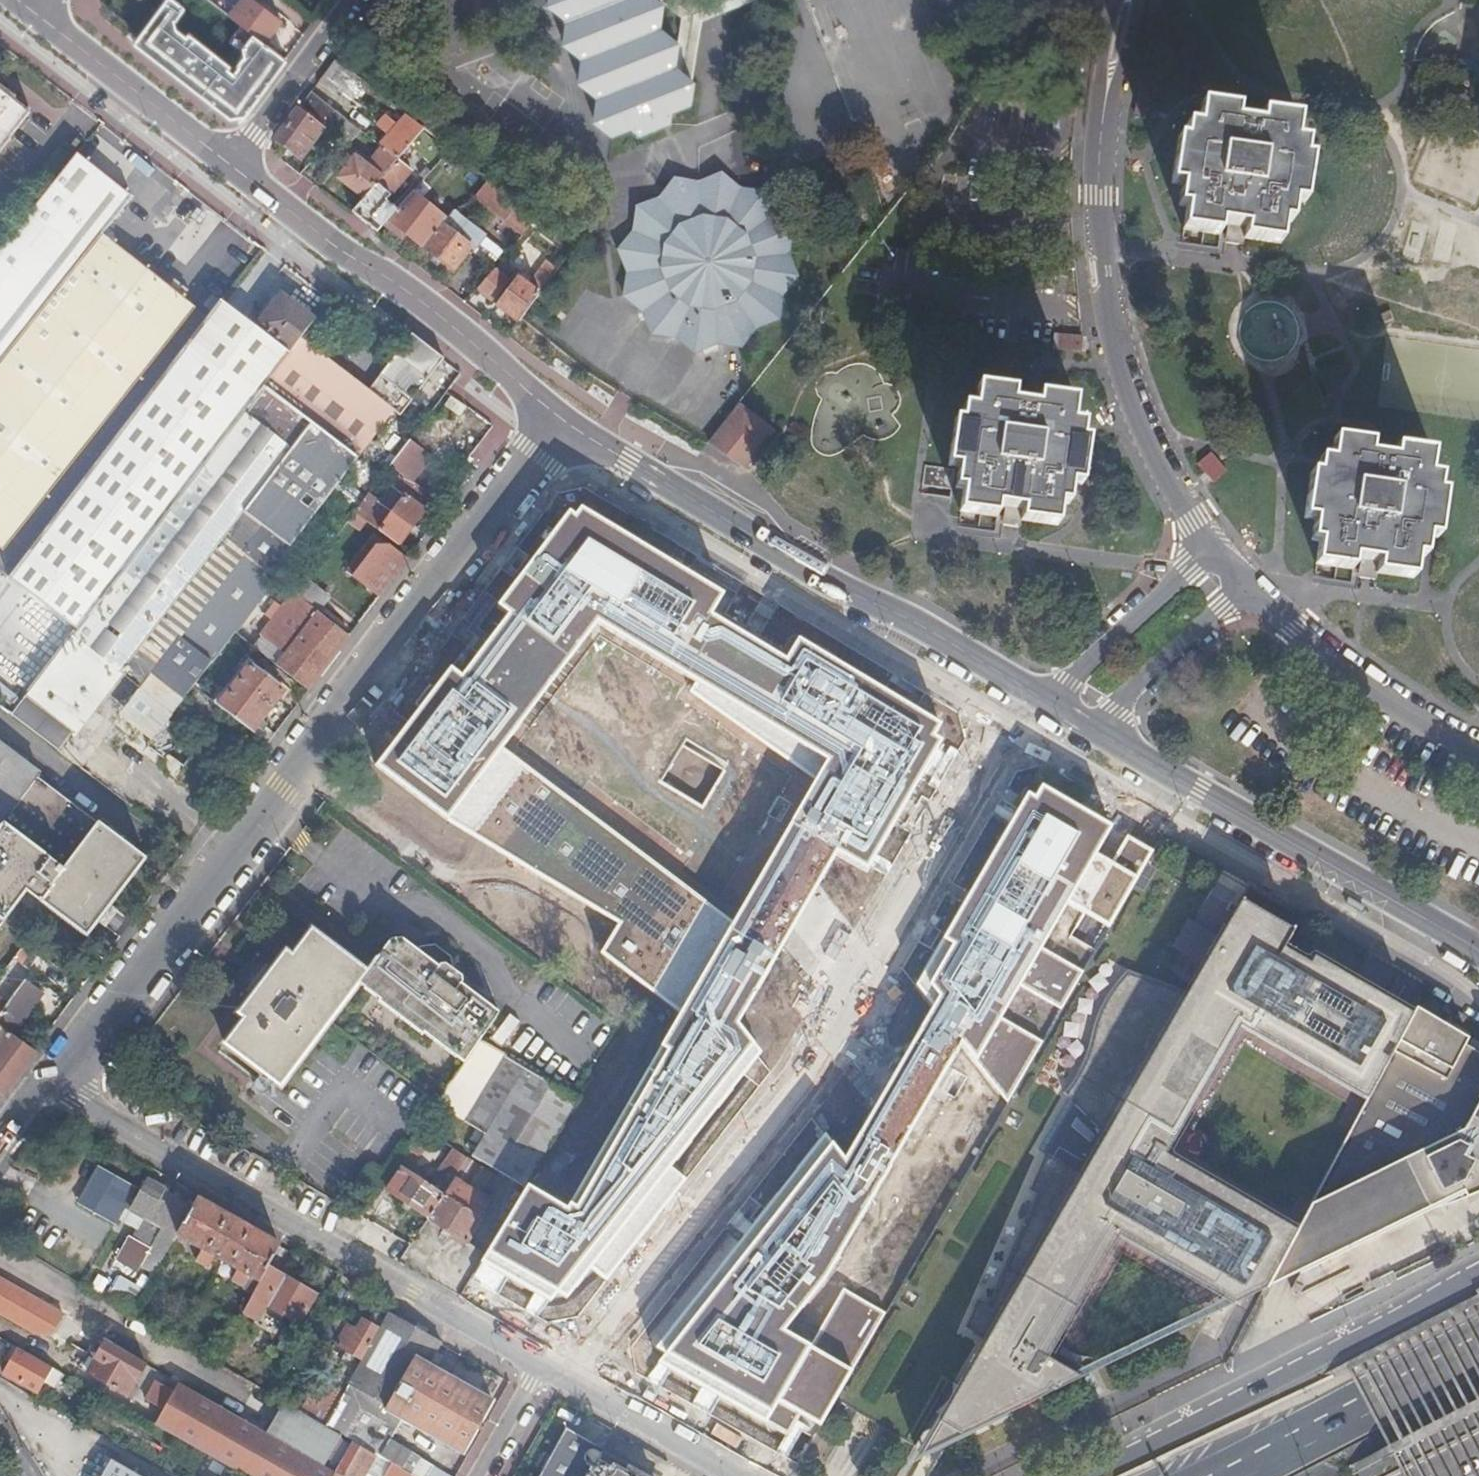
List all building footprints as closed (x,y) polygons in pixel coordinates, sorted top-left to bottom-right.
[(285,60),(264,44),(241,26),(228,43),(244,55),(237,64),(240,66),(232,74),(227,70),(230,66),(189,33),(183,39),(175,33),(174,23),(185,8),(175,0),(166,0),(133,43),(230,119),(247,115),(286,61),(285,60)] [(264,44),(278,19),(252,0),(236,0),(226,13),(241,26),(264,44)] [(540,2),(560,17),(555,40),(577,55),(572,78),(592,95),(587,118),(607,137),(627,128),(637,139),(668,126),(671,112),(688,106),(691,77),(675,66),(671,64),(674,39),(655,26),(658,0),(541,0),(540,2)] [(683,19),(675,66),(691,77),(702,22),(756,0),(698,0),(697,0),(658,0),(683,19)] [(349,89),(356,79),(331,59),(314,82),(329,93),(338,80),(349,89)] [(33,110),(15,97),(7,91),(0,85),(0,153),(33,110)] [(7,91),(15,97),(18,93),(10,87),(7,91)] [(307,91),(297,104),(325,128),(322,131),(329,136),(343,119),(307,91)] [(1244,233),(1282,238),(1285,218),(1293,219),(1295,199),(1305,200),(1312,152),(1303,151),(1305,137),(1297,135),(1300,113),(1263,107),(1261,116),(1231,111),(1232,103),(1198,98),(1195,119),(1185,118),(1183,132),(1176,130),(1168,178),(1176,179),(1174,200),(1183,202),(1181,223),(1215,228),(1217,220),(1245,224),(1244,233)] [(271,139),(305,164),(318,148),(308,141),(318,128),(293,109),(271,139)] [(405,146),(420,128),(402,114),(395,122),(384,113),(373,126),(384,135),(375,145),(380,148),(393,159),(405,146)] [(340,153),(358,131),(343,119),(329,136),(325,141),(340,153)] [(437,159),(446,148),(420,128),(405,146),(430,166),(437,159)] [(335,178),(359,198),(372,183),(393,159),(380,148),(366,167),(352,157),(335,178)] [(190,305),(100,234),(129,196),(74,151),(0,245),(0,550),(190,305)] [(346,213),(372,232),(380,223),(392,209),(381,200),(386,194),(407,170),(393,159),(372,183),(359,198),(346,213)] [(721,176),(696,186),(676,181),(661,200),(637,209),(634,235),(618,256),(628,280),(625,303),(643,317),(651,340),(677,343),(698,359),(721,350),(743,351),(757,335),(783,324),(786,297),(801,280),(791,257),(795,232),(775,217),(765,194),(741,191),(721,176)] [(472,195),(501,219),(505,214),(515,201),(485,178),(475,191),(472,195)] [(401,233),(418,247),(438,223),(441,219),(414,196),(404,208),(397,203),(392,209),(380,223),(397,238),(401,233)] [(505,214),(501,219),(520,234),(534,216),(515,201),(505,214)] [(438,223),(418,247),(448,271),(467,248),(471,251),(482,238),(449,213),(445,215),(441,219),(438,223)] [(474,288),(489,301),(505,282),(515,271),(500,258),(490,270),(474,288)] [(492,303),(516,319),(536,293),(513,277),(492,303)] [(253,326),(287,353),(293,345),(313,319),(279,293),(253,326)] [(261,386),(287,353),(253,326),(219,300),(4,576),(73,629),(261,386)] [(304,354),(308,348),(336,313),(325,304),(313,319),(293,345),(304,354)] [(1391,311),(1382,316),(1386,324),(1396,320),(1391,311)] [(377,374),(365,391),(396,415),(409,398),(441,357),(409,332),(393,354),(377,374)] [(1078,339),(1057,337),(1056,352),(1076,354),(1078,339)] [(328,439),(364,391),(308,348),(304,354),(293,345),(287,353),(261,386),(328,439)] [(56,750),(79,768),(178,637),(241,554),(328,439),(261,386),(73,629),(8,714),(56,750)] [(1025,525),(1057,529),(1060,509),(1070,510),(1073,489),(1080,490),(1088,442),(1079,440),(1082,425),(1073,423),(1076,404),(1045,399),(1044,407),(1014,403),(1015,395),(979,389),(977,409),(967,408),(965,423),(957,422),(951,471),(958,472),(955,493),(964,494),(961,516),(997,521),(998,513),(1027,517),(1025,525)] [(437,393),(418,443),(447,454),(466,404),(437,393)] [(777,434),(741,406),(711,444),(726,454),(749,470),(777,434)] [(328,439),(241,554),(274,580),(296,553),(285,544),(315,506),(342,525),(352,512),(361,501),(335,481),(353,458),(328,439)] [(398,474),(390,485),(425,507),(431,498),(410,481),(428,456),(407,440),(387,466),(398,474)] [(1378,575),(1412,580),(1415,561),(1423,562),(1426,540),(1435,542),(1443,493),(1434,491),(1436,475),(1428,474),(1431,455),(1395,449),(1393,458),(1365,454),(1366,445),(1330,440),(1328,459),(1318,458),(1316,474),(1309,472),(1302,521),(1308,523),(1305,544),(1314,546),(1311,566),(1348,571),(1349,564),(1378,568),(1378,575)] [(474,482),(487,463),(470,451),(457,470),(474,482)] [(1209,454),(1195,466),(1211,484),(1225,473),(1209,454)] [(395,546),(425,507),(390,485),(378,502),(363,521),(395,546)] [(366,494),(361,501),(352,512),(363,521),(378,502),(366,494)] [(783,658),(710,614),(721,594),(578,508),(573,516),(566,513),(496,607),(506,616),(460,676),(449,669),(372,769),(447,824),(615,923),(598,955),(678,1015),(563,1207),(524,1184),(521,1189),(479,1263),(548,1301),(556,1293),(566,1299),(587,1269),(604,1281),(683,1180),(668,1167),(758,1053),(734,1024),(833,854),(863,871),(939,742),(932,738),(938,727),(795,639),(783,658)] [(379,539),(375,544),(383,551),(387,545),(379,539)] [(353,579),(376,597),(406,559),(387,545),(383,551),(375,544),(359,564),(363,567),(353,579)] [(241,554),(178,637),(209,662),(211,663),(238,629),(258,601),(274,613),(253,641),(271,656),(309,607),(274,580),(241,554)] [(258,601),(238,629),(253,641),(274,613),(258,601)] [(271,656),(268,660),(274,665),(315,612),(309,607),(271,656)] [(315,612),(274,665),(307,689),(346,636),(315,612)] [(209,662),(178,637),(79,768),(80,769),(111,728),(127,740),(132,733),(147,744),(191,686),(209,662)] [(248,660),(214,705),(218,707),(249,666),(258,673),(261,669),(248,660)] [(249,666),(218,707),(265,744),(273,734),(263,726),(260,731),(256,728),(261,721),(279,698),(283,692),(260,675),(258,673),(249,666)] [(263,670),(260,675),(283,692),(279,698),(283,700),(290,691),(263,670)] [(260,731),(263,726),(265,724),(261,721),(256,728),(260,731)] [(0,745),(0,824),(3,820),(35,778),(38,775),(0,745)] [(35,778),(3,820),(0,824),(0,924),(2,922),(4,918),(26,891),(41,903),(84,936),(96,921),(108,904),(143,859),(98,825),(35,778)] [(914,988),(930,1008),(841,1162),(821,1133),(653,1348),(662,1353),(657,1362),(789,1436),(801,1414),(820,1425),(885,1314),(842,1289),(809,1345),(784,1330),(825,1279),(961,1045),(1007,1103),(1040,1043),(999,1018),(1018,987),(1059,1013),(1082,973),(1041,951),(1065,905),(1083,915),(1070,938),(1095,951),(1147,862),(1151,855),(1039,789),(1033,800),(1025,796),(914,988)] [(116,910),(108,904),(96,921),(103,926),(116,910)] [(223,1044),(278,1087),(365,971),(310,928),(289,955),(284,951),(236,1014),(242,1019),(223,1044)] [(390,939),(365,971),(470,1051),(476,1042),(481,1036),(497,1015),(459,987),(464,982),(462,969),(434,947),(419,946),(415,952),(399,939),(390,939)] [(29,953),(32,949),(24,943),(21,947),(29,953)] [(10,1035),(42,994),(24,980),(11,997),(4,1006),(0,1003),(0,1028),(10,1035)] [(11,997),(0,988),(0,1003),(4,1006),(11,997)] [(448,1066),(435,1057),(438,1053),(385,1012),(376,1023),(442,1073),(448,1066)] [(502,1045),(518,1020),(507,1013),(491,1038),(502,1045)] [(1340,1254),(1420,1215),(1478,1186),(1478,1056),(1411,1016),(1410,1015),(1364,1102),(1306,1210),(1294,1233),(1262,1292),(1300,1273),(1340,1254)] [(32,1052),(10,1035),(0,1028),(0,1095),(32,1052)] [(471,1157),(521,1189),(524,1184),(573,1102),(524,1071),(525,1069),(503,1056),(476,1042),(470,1051),(435,1105),(485,1135),(471,1157)] [(401,1171),(407,1174),(432,1135),(420,1127),(394,1166),(401,1171)] [(433,1183),(446,1191),(454,1180),(467,1159),(454,1150),(433,1183)] [(454,1180),(479,1196),(492,1176),(467,1159),(454,1180)] [(123,1223),(141,1190),(99,1165),(78,1203),(115,1225),(118,1219),(123,1223)] [(381,1187),(387,1191),(401,1171),(394,1166),(388,1176),(381,1187)] [(407,1174),(401,1171),(387,1191),(388,1192),(428,1219),(446,1191),(433,1183),(429,1189),(407,1174)] [(446,1191),(428,1219),(465,1242),(490,1204),(479,1196),(454,1180),(446,1191)] [(147,1181),(132,1208),(145,1216),(162,1227),(150,1248),(133,1238),(130,1236),(116,1261),(137,1273),(139,1268),(153,1276),(176,1235),(192,1207),(147,1181)] [(200,1250),(212,1257),(238,1272),(249,1278),(259,1284),(268,1269),(280,1248),(196,1201),(192,1207),(176,1235),(200,1250)] [(162,1227),(145,1216),(133,1238),(150,1248),(162,1227)] [(212,1257),(200,1250),(194,1262),(205,1268),(212,1257)] [(1340,1254),(1300,1273),(1290,1291),(1299,1296),(1349,1272),(1340,1254)] [(268,1307),(284,1278),(268,1269),(259,1284),(242,1316),(258,1326),(268,1307)] [(249,1278),(238,1272),(232,1283),(242,1289),(249,1278)] [(1370,1284),(1374,1293),(1395,1283),(1390,1274),(1370,1284)] [(119,1278),(107,1299),(129,1312),(142,1291),(119,1278)] [(316,1296),(284,1278),(268,1307),(300,1325),(316,1296)] [(0,1282),(0,1318),(18,1328),(24,1318),(53,1334),(63,1318),(18,1292),(0,1282)] [(433,1362),(438,1354),(443,1345),(390,1315),(345,1394),(327,1427),(354,1443),(376,1455),(392,1465),(411,1475),(427,1475),(433,1466),(389,1441),(401,1419),(430,1367),(433,1362)] [(339,1347),(361,1360),(378,1331),(363,1323),(356,1334),(349,1330),(351,1326),(339,1318),(323,1345),(336,1352),(339,1347)] [(101,1340),(100,1339),(97,1339),(94,1340),(92,1342),(90,1344),(89,1347),(90,1351),(91,1354),(94,1356),(86,1371),(125,1395),(144,1364),(102,1340),(101,1340)] [(35,1359),(16,1348),(2,1373),(37,1394),(42,1384),(51,1368),(35,1359)] [(438,1354),(433,1362),(440,1366),(445,1358),(438,1354)] [(430,1367),(401,1419),(462,1454),(493,1404),(430,1367)] [(54,1390),(63,1374),(51,1368),(42,1384),(54,1390)] [(288,1446),(179,1384),(155,1426),(206,1455),(243,1475),(340,1475),(336,1474),(288,1446)] [(309,1397),(301,1412),(306,1415),(327,1427),(345,1394),(330,1385),(319,1403),(309,1397)] [(327,1427),(306,1415),(288,1446),(336,1474),(354,1443),(327,1427)] [(598,1458),(603,1449),(567,1428),(547,1466),(545,1465),(539,1475),(588,1475),(598,1458)] [(336,1474),(340,1475),(363,1475),(365,1472),(376,1455),(354,1443),(336,1474)] [(604,1455),(606,1451),(603,1449),(598,1458),(588,1475),(640,1475),(604,1455)] [(392,1465),(376,1455),(365,1472),(372,1475),(386,1475),(392,1465)] [(100,1475),(134,1475),(108,1461),(100,1475)] [(392,1465),(386,1475),(411,1475),(392,1465)]
